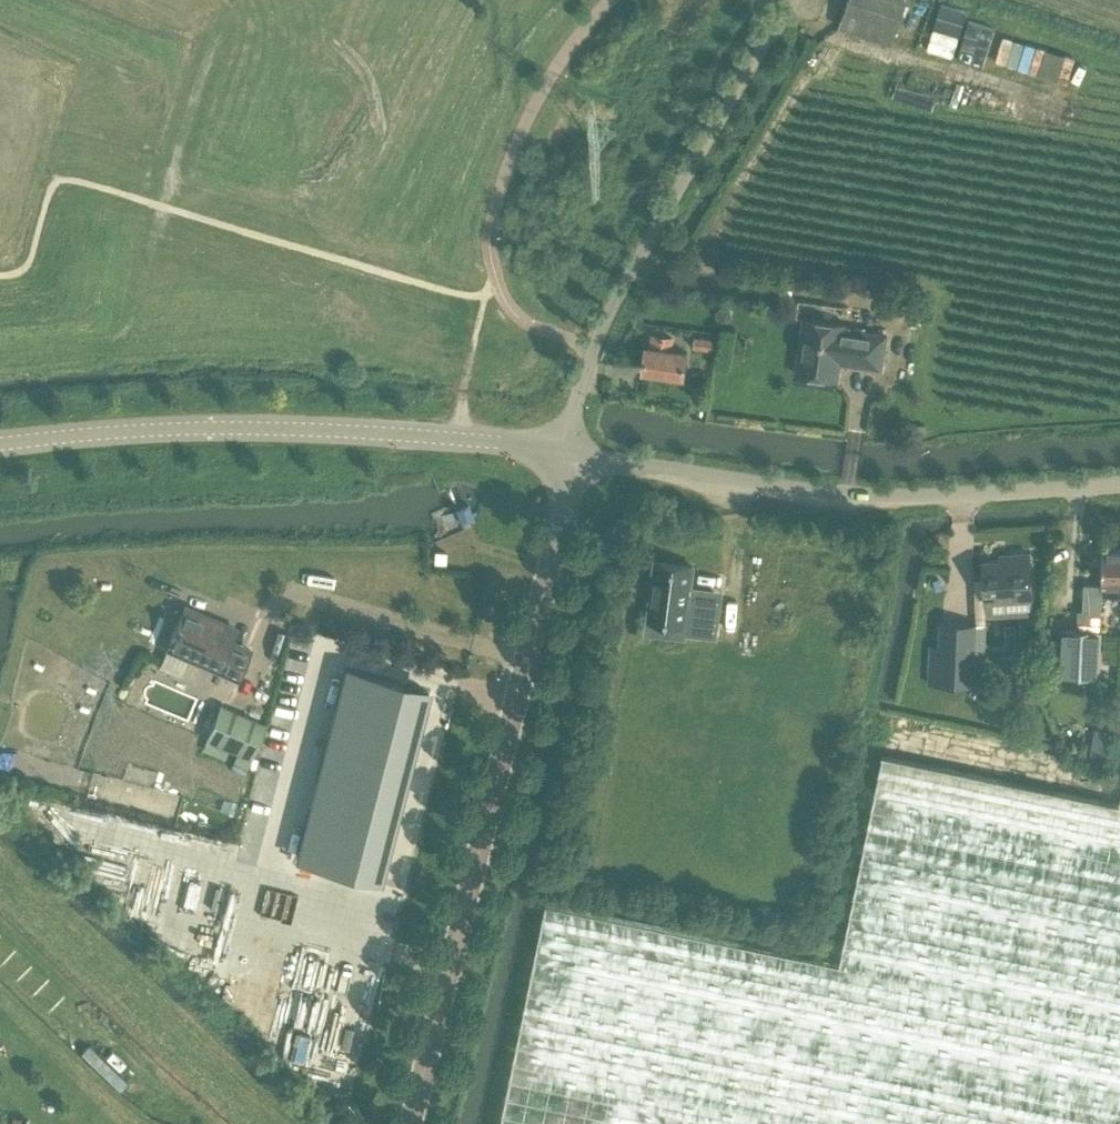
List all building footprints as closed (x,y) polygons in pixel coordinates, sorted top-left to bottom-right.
[(933,0),(849,0),(840,26),(891,43),(892,41),(916,49),(933,0)] [(954,53),(961,33),(936,26),(930,46),(954,53)] [(904,76),(898,74),(892,99),(933,110),(939,86),(935,85),(936,80),(930,79),(929,83),(909,78),(911,73),(905,72),(904,76)] [(869,276),(851,272),(848,286),(865,290),(869,276)] [(734,316),(732,308),(723,305),(717,311),(719,320),(728,323),(734,316)] [(882,367),(887,333),(845,327),(846,323),(804,317),(796,372),(838,378),(840,361),(882,367)] [(684,374),(687,351),(671,349),(672,337),(654,334),(652,346),(646,346),(643,368),(684,374)] [(712,348),(713,338),(695,336),(693,345),(712,348)] [(458,480),(441,488),(446,498),(463,534),(480,527),(463,490),(458,480)] [(1102,584),(1084,583),(1083,611),(1101,612),(1102,595),(1119,596),(1119,548),(1104,547),(1102,584)] [(696,553),(657,549),(652,607),(675,609),(673,627),(689,628),(690,624),(721,627),(725,584),(694,581),(696,553)] [(445,562),(446,551),(435,550),(434,561),(445,562)] [(985,598),(1032,595),(1029,552),(1010,553),(1010,558),(983,560),(985,598)] [(237,678),(248,653),(228,644),(235,628),(184,606),(166,648),(237,678)] [(942,623),(941,646),(930,646),(929,681),(973,683),(976,625),(942,623)] [(1063,647),(1045,645),(1043,670),(1062,671),(1062,673),(1097,675),(1100,631),(1064,629),(1063,647)] [(347,668),(298,856),(380,877),(428,690),(347,668)] [(1020,687),(1018,695),(1020,699),(1029,702),(1033,699),(1035,692),(1033,687),(1024,685),(1020,687)] [(266,724),(222,704),(207,737),(252,757),(266,724)] [(1094,743),(1092,753),(1106,755),(1108,745),(1094,743)] [(1119,805),(883,756),(840,963),(547,903),(502,1123),(1119,1123),(1119,805)]
